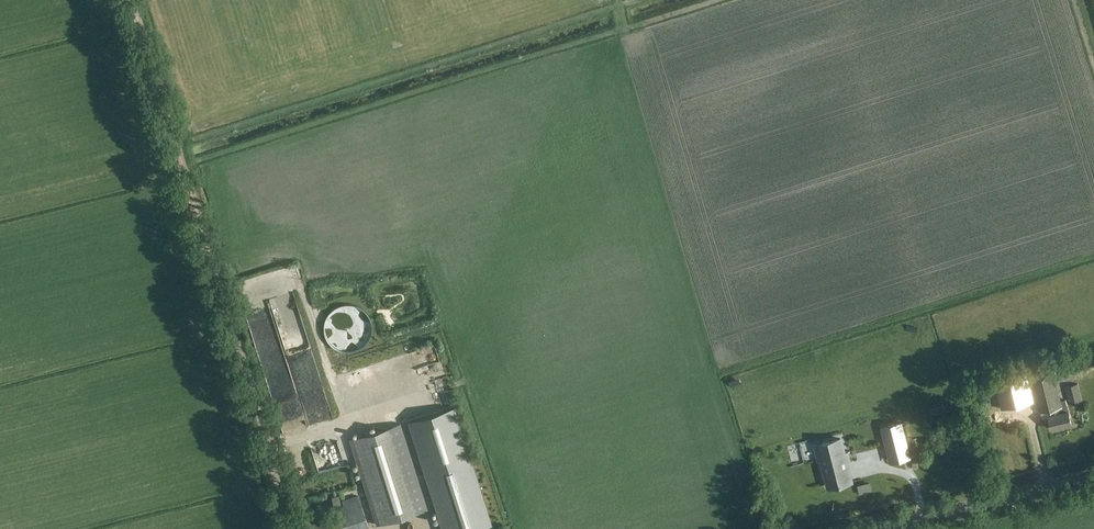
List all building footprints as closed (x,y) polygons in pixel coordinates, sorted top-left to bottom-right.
[(284,264),(236,276),(243,302),(266,296),(285,374),(295,371),(297,378),(312,375),(284,264)] [(1061,401),(1053,371),(1032,376),(1034,386),(1031,386),(1029,377),(997,385),(1003,407),(1035,399),(1032,390),(1035,390),(1041,411),(1043,418),(1050,417),(1053,428),(1055,428),(1055,429),(1060,428),(1059,426),(1065,425),(1066,427),(1070,426),(1070,424),(1072,423),(1069,410),(1066,400),(1061,401)] [(306,422),(327,416),(317,379),(295,385),(306,422)] [(1082,401),(1078,383),(1065,386),(1068,398),(1070,398),(1072,403),(1082,401)] [(297,417),(295,392),(277,393),(279,418),(297,417)] [(911,455),(902,422),(883,427),(887,441),(890,440),(895,459),(911,455)] [(434,435),(443,446),(454,438),(446,426),(434,435)] [(415,512),(388,427),(349,439),(376,525),(415,512)] [(809,435),(796,439),(802,459),(815,455),(809,435)] [(822,458),(830,486),(851,481),(840,438),(819,444),(819,445),(822,444),(825,457),(822,458)] [(425,475),(442,528),(475,528),(491,524),(471,460),(425,475)] [(358,495),(341,501),(345,511),(310,522),(312,528),(363,528),(369,527),(358,495)]
